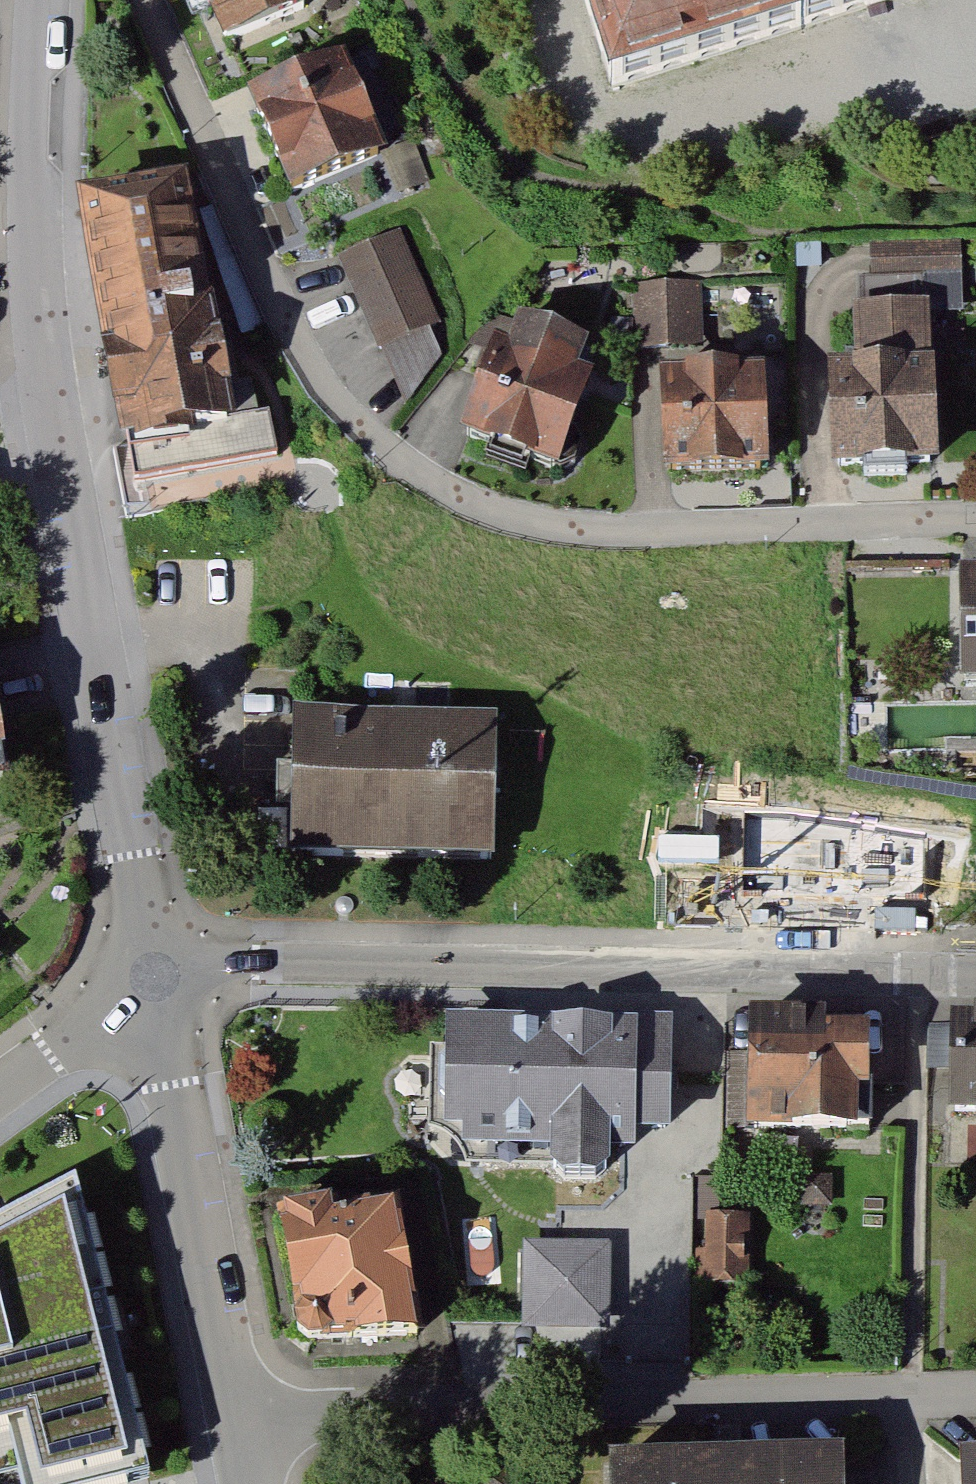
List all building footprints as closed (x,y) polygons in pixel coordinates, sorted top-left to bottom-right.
[(216,47),(309,11),(304,0),(197,0),(216,47)] [(616,89),(890,0),(587,0),(616,89)] [(341,60),(239,101),(278,199),(380,158),(341,60)] [(191,191),(82,213),(133,477),(243,456),(191,191)] [(406,233),(336,259),(372,354),(442,327),(406,233)] [(850,363),(822,365),(828,476),(935,471),(927,311),(964,310),(960,241),(870,246),(873,305),(848,306),(850,363)] [(702,282),(633,285),(636,349),(704,346),(702,282)] [(489,341),(452,433),(554,474),(593,375),(578,369),(588,344),(517,316),(505,347),(489,341)] [(761,364),(653,370),(660,482),(768,475),(761,364)] [(955,564),(957,684),(975,684),(975,563),(955,564)] [(492,713),(284,711),(282,864),(490,867),(492,713)] [(768,869),(768,927),(928,928),(928,870),(768,869)] [(947,1016),(946,1116),(975,1117),(975,1016),(947,1016)] [(665,1020),(445,1022),(440,1128),(470,1157),(545,1158),(548,1183),(605,1182),(606,1157),(632,1156),(632,1142),(668,1143),(665,1020)] [(819,1039),(745,1040),(746,1129),(855,1128),(854,1087),(867,1087),(867,1020),(819,1021),(819,1039)] [(17,1478),(18,1483),(149,1483),(73,1200),(0,1240),(0,1482),(17,1478)] [(325,1204),(270,1214),(295,1355),(410,1335),(388,1211),(328,1222),(325,1204)] [(752,1217),(695,1217),(695,1288),(752,1288),(752,1217)] [(612,1245),(525,1245),(525,1334),(611,1334),(612,1245)] [(603,1464),(604,1483),(838,1483),(835,1450),(603,1464)] [(955,1457),(957,1483),(975,1483),(975,1455),(955,1457)]
